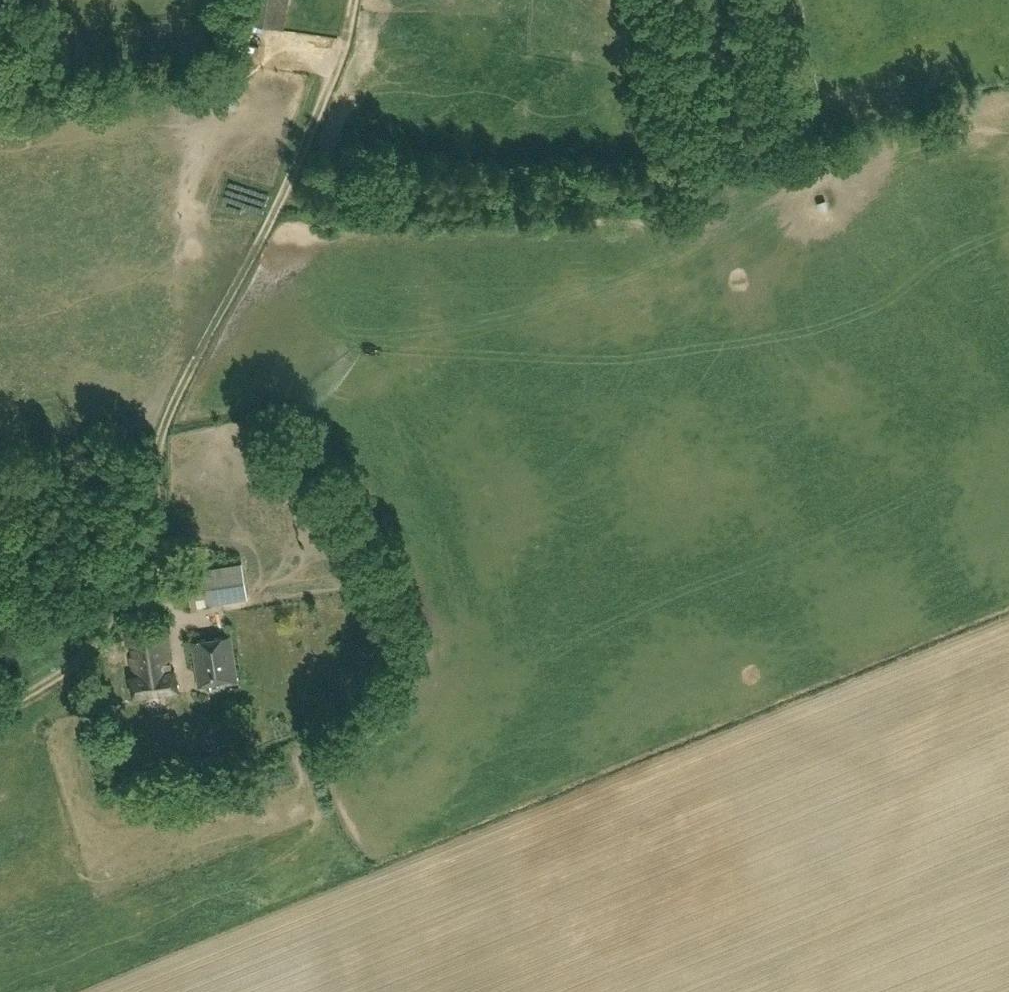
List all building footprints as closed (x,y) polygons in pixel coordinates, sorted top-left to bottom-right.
[(289,0),(247,0),(243,20),(284,27),(289,0)] [(194,606),(248,597),(242,562),(188,570),(194,606)] [(172,670),(170,659),(171,659),(167,632),(127,637),(132,676),(129,676),(132,695),(177,689),(175,670),(172,670)] [(192,641),(199,685),(237,679),(231,635),(192,641)]
